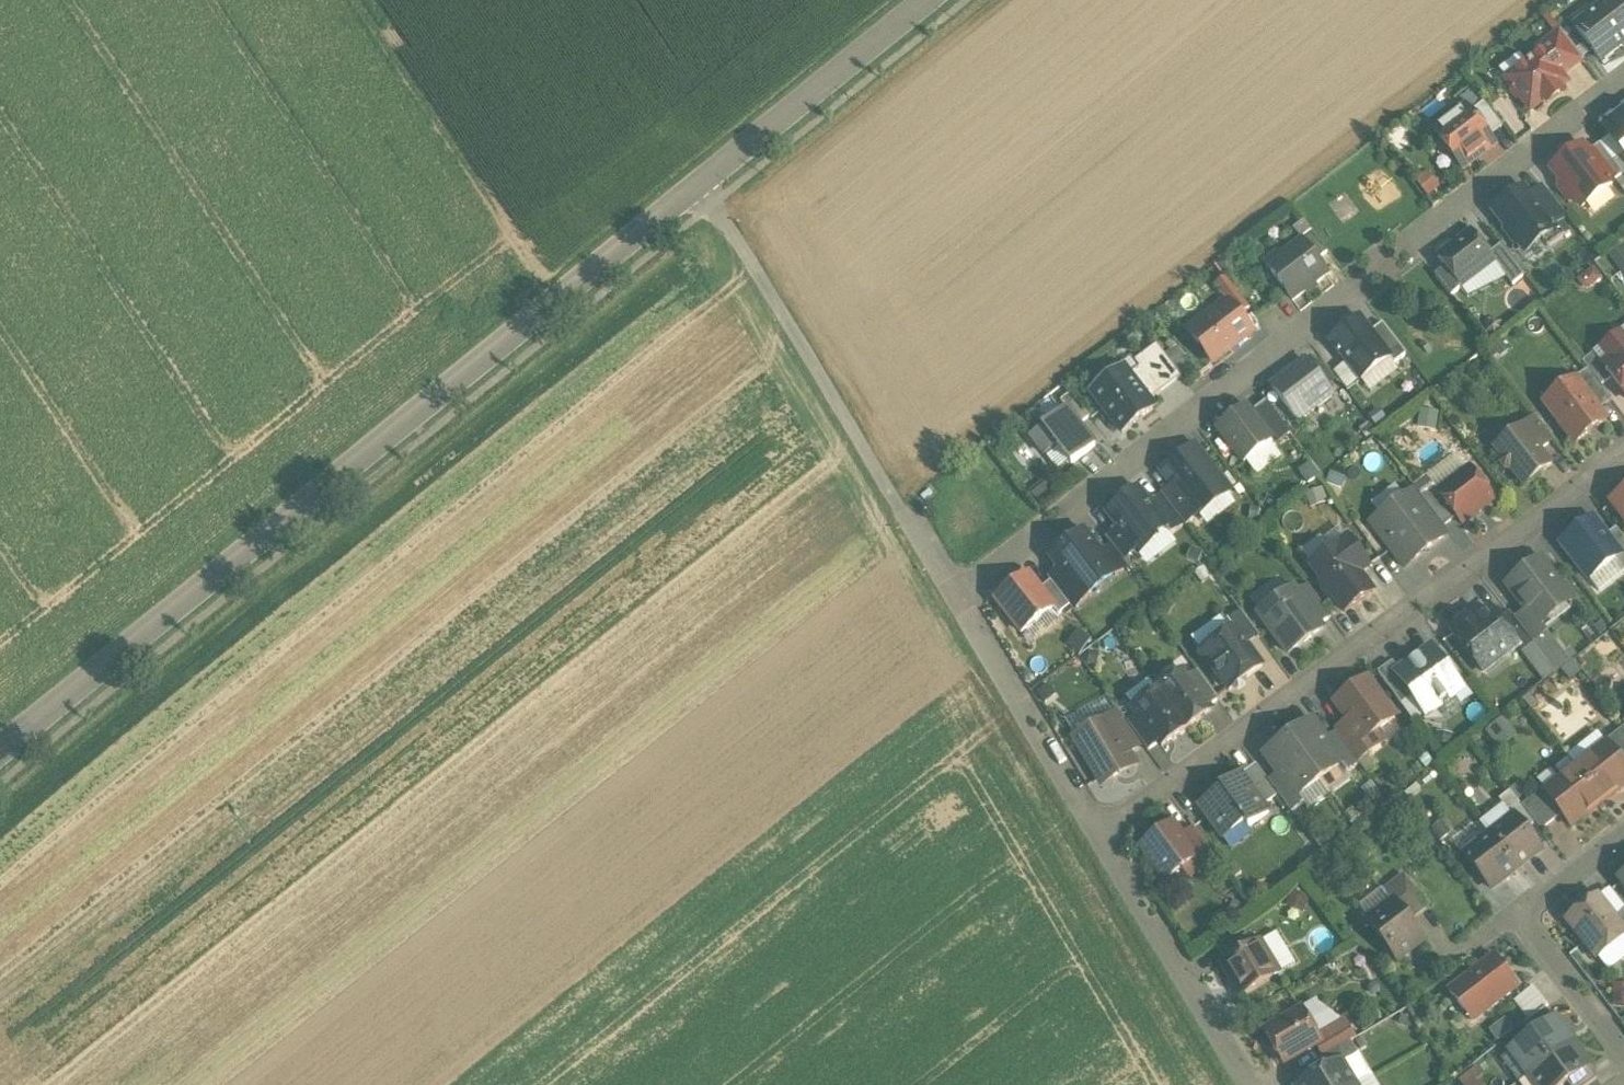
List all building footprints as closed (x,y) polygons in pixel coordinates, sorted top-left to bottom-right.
[(1576,32),(1602,65),(1623,47),(1623,0),(1617,0),(1576,32)] [(1562,35),(1538,53),(1542,58),(1543,57),(1561,80),(1583,62),(1562,35)] [(1529,68),(1508,84),(1513,91),(1513,97),(1517,103),(1523,104),(1531,114),(1545,103),(1548,107),(1562,96),(1559,93),(1567,87),(1561,80),(1543,57),(1542,58),(1533,65),(1532,64),(1528,67),(1529,68)] [(1503,131),(1485,107),(1471,117),(1490,141),(1503,131)] [(1471,117),(1466,111),(1435,135),(1464,172),(1495,148),(1490,141),(1471,117)] [(1604,132),(1623,157),(1623,117),(1604,132)] [(1614,166),(1600,148),(1588,157),(1612,188),(1623,179),(1614,166)] [(1583,151),(1554,174),(1563,186),(1562,192),(1571,203),(1577,204),(1582,211),(1612,188),(1588,157),(1583,151)] [(1614,166),(1623,179),(1623,159),(1614,166)] [(1568,221),(1544,190),(1530,201),(1554,232),(1557,230),(1563,225),(1568,221)] [(1530,201),(1525,194),(1495,217),(1507,232),(1507,235),(1516,247),(1519,248),(1526,256),(1542,243),(1548,251),(1551,251),(1565,240),(1557,230),(1554,232),(1530,201)] [(1571,236),(1563,225),(1557,230),(1565,240),(1571,236)] [(1472,235),(1438,261),(1446,271),(1462,291),(1496,266),(1490,258),(1472,235)] [(1329,277),(1303,245),(1282,261),(1279,257),(1266,266),(1273,275),(1272,275),(1294,304),(1329,277)] [(1611,257),(1623,274),(1623,247),(1611,257)] [(1525,279),(1501,249),(1490,258),(1507,281),(1513,288),(1525,279)] [(1496,266),(1462,291),(1469,300),(1507,281),(1496,266)] [(1462,291),(1446,271),(1436,279),(1452,299),(1462,291)] [(1251,312),(1226,281),(1216,289),(1230,308),(1231,307),(1241,320),(1251,312)] [(1230,308),(1192,338),(1214,366),(1253,336),(1241,320),(1231,307),(1230,308)] [(1360,321),(1331,344),(1361,383),(1390,361),(1391,360),(1371,335),(1360,321)] [(1407,357),(1383,326),(1371,335),(1391,360),(1390,361),(1395,367),(1407,357)] [(1619,336),(1602,350),(1612,363),(1605,369),(1604,370),(1612,381),(1623,395),(1623,342),(1619,336)] [(1180,369),(1190,362),(1179,347),(1169,354),(1180,369)] [(1181,380),(1157,349),(1136,365),(1141,372),(1160,397),(1181,380)] [(1605,369),(1595,356),(1583,366),(1588,372),(1589,372),(1602,389),(1612,381),(1604,370),(1605,369)] [(1307,364),(1273,390),(1299,424),(1334,398),(1307,364)] [(1131,380),(1125,373),(1093,397),(1123,436),(1155,412),(1150,405),(1160,397),(1141,372),(1131,380)] [(1602,389),(1589,372),(1588,372),(1574,382),(1577,386),(1578,384),(1599,412),(1613,402),(1602,389)] [(1599,412),(1578,384),(1577,386),(1562,397),(1566,402),(1551,413),(1576,446),(1607,423),(1599,412)] [(1090,420),(1072,396),(1061,404),(1068,413),(1080,428),(1090,420)] [(1291,436),(1267,404),(1255,413),(1280,445),(1291,436)] [(1247,410),(1219,432),(1245,465),(1273,444),(1247,410)] [(1068,413),(1032,441),(1045,458),(1058,448),(1072,467),(1096,449),(1080,428),(1068,413)] [(1537,420),(1524,430),(1541,452),(1554,442),(1537,420)] [(1541,452),(1524,430),(1496,452),(1502,460),(1501,467),(1505,472),(1512,472),(1524,488),(1552,466),(1541,452)] [(1196,449),(1162,475),(1173,489),(1197,520),(1231,494),(1196,449)] [(1494,500),(1471,471),(1440,495),(1439,495),(1457,519),(1458,519),(1462,525),(1494,500)] [(1457,519),(1439,495),(1440,495),(1434,487),(1421,498),(1430,510),(1445,529),(1457,519)] [(1197,520),(1173,489),(1162,498),(1185,528),(1186,529),(1197,520)] [(1150,508),(1139,493),(1108,517),(1119,532),(1136,554),(1140,558),(1155,546),(1152,543),(1167,532),(1168,531),(1150,508)] [(1614,504),(1623,518),(1623,496),(1614,504)] [(1185,528),(1162,498),(1150,508),(1168,531),(1167,532),(1172,538),(1185,528)] [(1420,518),(1406,500),(1381,518),(1393,533),(1414,561),(1415,562),(1439,543),(1438,542),(1420,518)] [(1445,529),(1430,510),(1420,518),(1438,542),(1449,534),(1445,529)] [(1593,520),(1562,545),(1590,581),(1616,561),(1621,556),(1607,538),(1593,520)] [(1617,530),(1607,538),(1621,556),(1616,561),(1623,571),(1623,539),(1617,530)] [(1136,554),(1119,532),(1107,541),(1113,549),(1125,564),(1136,554)] [(1414,561),(1393,533),(1382,541),(1404,569),(1414,561)] [(1084,536),(1052,561),(1061,572),(1079,596),(1086,591),(1111,572),(1112,571),(1102,557),(1084,536)] [(1349,540),(1311,568),(1323,584),(1320,587),(1330,600),(1333,598),(1346,614),(1374,594),(1360,575),(1370,568),(1349,540)] [(1125,564),(1113,549),(1102,557),(1112,571),(1111,572),(1116,579),(1129,569),(1125,564)] [(1541,561),(1509,586),(1528,610),(1541,627),(1542,626),(1573,602),(1541,561)] [(1079,596),(1061,572),(1049,581),(1052,584),(1071,609),(1073,612),(1091,598),(1086,591),(1079,596)] [(1030,578),(997,603),(1022,636),(1055,611),(1041,593),(1030,578)] [(1052,584),(1041,593),(1055,611),(1060,618),(1071,609),(1052,584)] [(1332,619),(1309,587),(1297,596),(1296,596),(1320,628),(1320,627),(1332,619)] [(1320,628),(1296,596),(1297,596),(1294,592),(1260,617),(1289,656),(1323,631),(1320,627),(1320,628)] [(1490,610),(1475,621),(1474,619),(1471,621),(1465,621),(1457,626),(1457,633),(1454,634),(1485,674),(1520,648),(1520,647),(1499,622),(1490,610)] [(1541,627),(1528,610),(1515,620),(1534,645),(1548,634),(1542,626),(1541,627)] [(1515,620),(1510,613),(1499,622),(1520,647),(1520,648),(1522,653),(1534,645),(1515,620)] [(1261,639),(1242,614),(1229,624),(1234,632),(1235,631),(1248,649),(1261,639)] [(1248,649),(1235,631),(1234,632),(1202,656),(1230,693),(1232,691),(1239,692),(1246,688),(1247,680),(1263,669),(1248,649)] [(1091,643),(1081,635),(1071,648),(1081,656),(1091,643)] [(1421,663),(1413,669),(1411,666),(1401,674),(1398,676),(1413,698),(1426,715),(1461,689),(1433,651),(1419,661),(1421,663)] [(1413,698),(1398,676),(1401,674),(1393,664),(1379,674),(1402,706),(1413,698)] [(1188,682),(1183,674),(1158,693),(1187,731),(1212,713),(1209,710),(1188,682)] [(1199,674),(1188,682),(1209,710),(1220,702),(1199,674)] [(1368,682),(1337,705),(1349,722),(1364,743),(1366,741),(1396,719),(1368,682)] [(1158,693),(1134,711),(1139,718),(1160,746),(1162,750),(1187,731),(1158,693)] [(1128,726),(1120,715),(1109,722),(1129,755),(1143,747),(1128,726)] [(1160,746),(1139,718),(1128,726),(1143,747),(1149,754),(1160,746)] [(1506,720),(1488,731),(1497,745),(1515,734),(1506,720)] [(1109,722),(1076,741),(1103,786),(1136,767),(1129,755),(1109,722)] [(1364,743),(1349,722),(1335,732),(1336,734),(1358,764),(1374,752),(1366,741),(1364,743)] [(1312,724),(1289,741),(1320,783),(1342,767),(1343,766),(1326,742),(1312,724)] [(1604,745),(1609,751),(1610,750),(1623,768),(1623,730),(1604,745)] [(1358,764),(1336,734),(1326,742),(1343,766),(1342,767),(1347,775),(1359,765),(1358,764)] [(1320,783),(1289,741),(1266,757),(1280,776),(1297,799),(1299,798),(1320,783)] [(1595,762),(1592,758),(1576,770),(1600,801),(1612,792),(1618,794),(1623,789),(1623,768),(1610,750),(1609,751),(1595,762)] [(1258,769),(1244,779),(1265,808),(1279,797),(1269,784),(1258,769)] [(1600,801),(1576,770),(1560,783),(1563,786),(1549,797),(1547,799),(1562,818),(1572,830),(1587,818),(1587,811),(1600,801)] [(1297,799),(1280,776),(1269,784),(1279,797),(1292,814),(1304,805),(1299,798),(1297,799)] [(1249,830),(1270,814),(1265,808),(1244,779),(1201,811),(1224,841),(1246,825),(1249,830)] [(1545,792),(1523,809),(1535,825),(1542,834),(1562,818),(1547,799),(1549,797),(1545,792)] [(1523,809),(1519,804),(1508,812),(1513,819),(1514,819),(1525,833),(1535,825),(1523,809)] [(1513,819),(1490,838),(1517,872),(1541,853),(1525,833),(1514,819),(1513,819)] [(1174,825),(1142,849),(1167,882),(1198,859),(1183,838),(1174,825)] [(1217,861),(1194,829),(1183,838),(1198,859),(1206,869),(1217,861)] [(1517,872),(1490,838),(1465,857),(1492,891),(1517,872)] [(1427,906),(1406,878),(1385,895),(1385,896),(1393,905),(1407,922),(1427,906)] [(1379,897),(1365,908),(1364,913),(1372,922),(1393,905),(1385,896),(1383,898),(1379,897)] [(1570,925),(1598,961),(1623,940),(1623,933),(1616,922),(1599,902),(1570,925)] [(1372,922),(1369,924),(1399,962),(1423,943),(1407,922),(1393,905),(1372,922)] [(1616,922),(1623,933),(1623,915),(1616,922)] [(1248,937),(1221,954),(1228,965),(1255,949),(1248,937)] [(1228,965),(1223,968),(1241,999),(1279,976),(1261,946),(1255,949),(1228,965)] [(1518,987),(1496,958),(1450,994),(1473,1023),(1518,987)] [(1616,985),(1616,1006),(1623,1006),(1623,985),(1616,985)] [(1534,989),(1515,1003),(1530,1022),(1549,1008),(1534,989)] [(1546,1010),(1525,1027),(1534,1038),(1555,1023),(1546,1010)] [(1317,1038),(1303,1015),(1268,1036),(1286,1066),(1318,1047),(1321,1045),(1317,1038)] [(1573,1045),(1556,1022),(1555,1023),(1534,1038),(1513,1054),(1529,1077),(1573,1045)] [(1342,1023),(1317,1038),(1321,1045),(1318,1047),(1325,1059),(1352,1044),(1354,1043),(1342,1023)] [(1352,1044),(1325,1059),(1318,1064),(1325,1075),(1342,1065),(1343,1066),(1358,1057),(1359,1056),(1352,1044)] [(1529,1077),(1535,1084),(1567,1084),(1568,1084),(1589,1069),(1590,1068),(1573,1045),(1529,1077)] [(1343,1066),(1355,1084),(1376,1084),(1358,1057),(1343,1066)] [(1308,1084),(1355,1084),(1343,1066),(1342,1065),(1325,1075),(1308,1084)] [(1460,1078),(1464,1084),(1485,1084),(1474,1069),(1460,1078)] [(1568,1084),(1592,1084),(1598,1081),(1589,1069),(1568,1084)]
